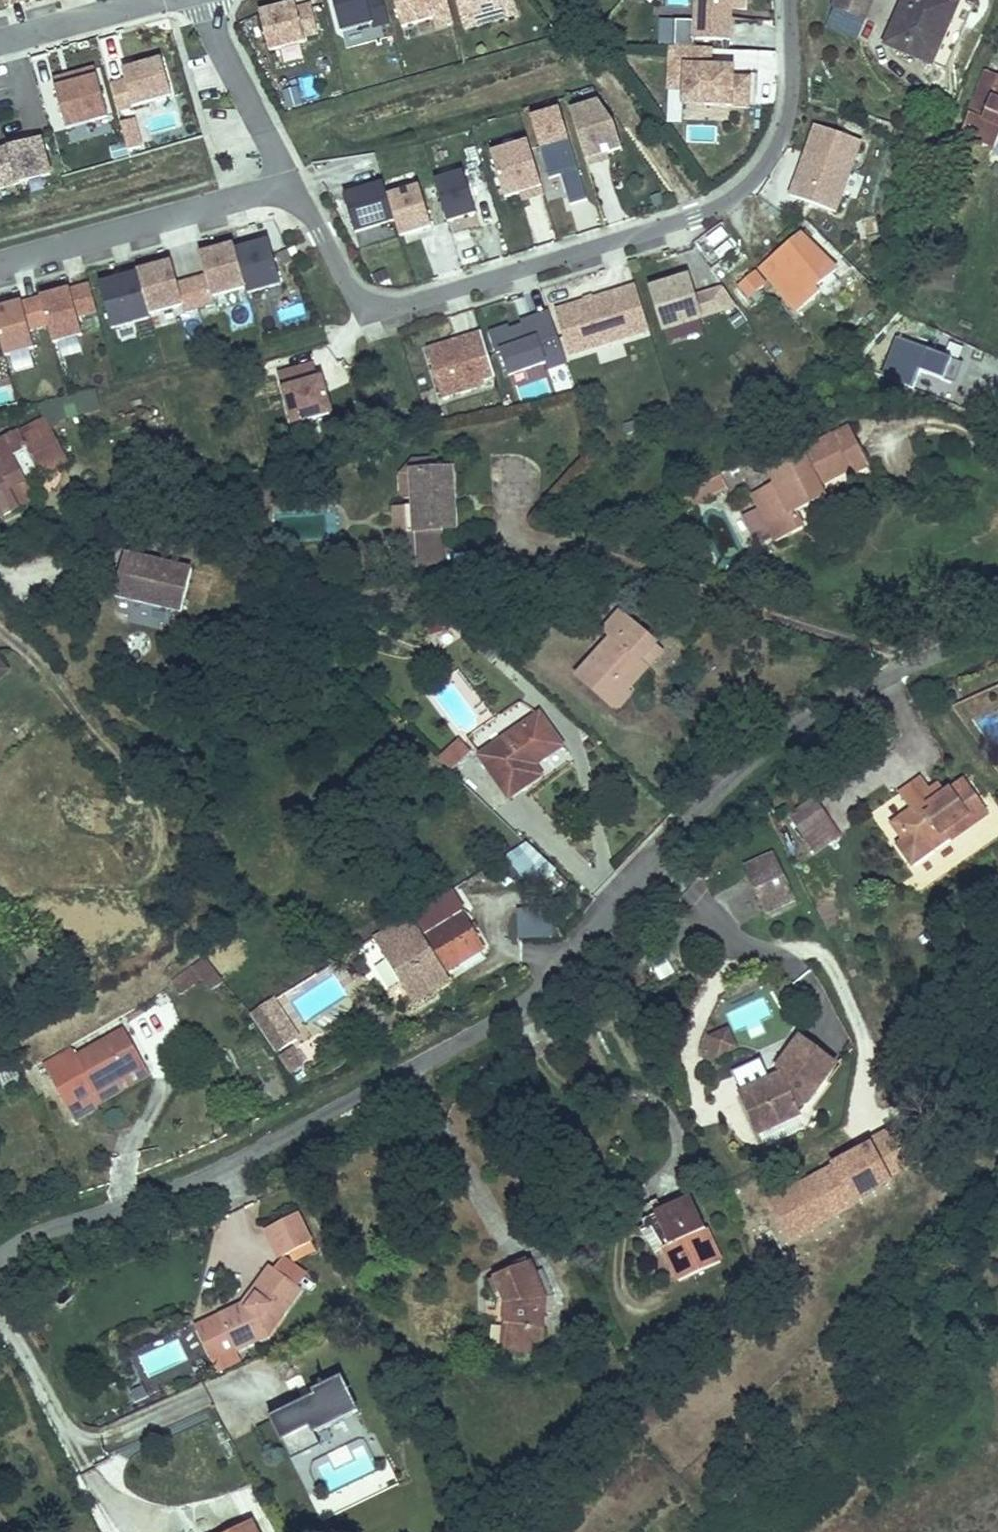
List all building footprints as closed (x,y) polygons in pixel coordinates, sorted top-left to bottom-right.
[(380,0),(333,0),(341,31),(369,23),(370,28),(386,24),(380,0)] [(444,0),(390,0),(398,29),(429,20),(431,28),(450,23),(444,0)] [(463,32),(498,22),(491,0),(454,0),(463,32)] [(510,0),(491,0),(498,22),(514,18),(510,0)] [(663,16),(689,18),(690,0),(664,0),(663,16)] [(728,6),(744,7),(744,0),(694,0),(693,21),(692,36),(727,38),(728,6)] [(886,41),(927,59),(951,0),(903,0),(886,41)] [(302,39),(316,35),(309,7),(294,11),(293,6),(257,15),(267,52),(303,43),(302,39)] [(692,36),(693,21),(672,21),(672,44),(692,45),(692,36)] [(746,103),(747,75),(731,75),(732,65),(706,64),(707,46),(692,45),(672,44),(668,44),(666,86),(705,87),(705,101),(746,103)] [(957,119),(976,127),(992,133),(997,117),(997,112),(990,109),(995,99),(997,100),(997,68),(980,61),(957,119)] [(169,97),(160,62),(120,73),(123,82),(107,86),(115,112),(169,97)] [(93,70),(51,81),(64,130),(106,118),(93,70)] [(995,99),(990,109),(997,112),(997,100),(995,99)] [(569,110),(586,164),(602,159),(600,153),(621,147),(614,125),(598,101),(569,110)] [(558,109),(529,118),(548,178),(559,174),(568,204),(585,199),(558,109)] [(127,153),(143,150),(137,119),(121,122),(127,153)] [(976,127),(957,119),(953,127),(973,135),(976,127)] [(815,122),(791,191),(836,207),(860,138),(815,122)] [(0,153),(0,189),(48,176),(38,142),(0,153)] [(526,142),(490,152),(503,195),(518,191),(525,189),(527,196),(542,192),(526,142)] [(462,172),(433,181),(446,220),(474,212),(462,172)] [(365,188),(341,195),(353,232),(393,220),(386,196),(381,180),(364,185),(365,188)] [(418,186),(386,196),(393,220),(398,235),(429,225),(418,186)] [(527,196),(525,189),(518,191),(520,198),(527,196)] [(661,202),(658,192),(649,196),(652,205),(661,202)] [(573,205),(577,230),(598,226),(594,201),(573,205)] [(507,248),(548,243),(544,206),(504,210),(507,248)] [(781,252),(759,268),(768,283),(790,267),(793,270),(773,285),(793,311),(815,293),(811,287),(832,271),(802,232),(779,248),(781,252)] [(262,242),(260,237),(251,240),(252,245),(262,242)] [(251,240),(232,245),(243,287),(245,294),(280,284),(268,241),(262,242),(252,245),(251,240)] [(243,287),(232,245),(198,255),(204,276),(189,280),(197,307),(213,303),(211,296),(243,287)] [(296,252),(293,246),(287,249),(290,255),(296,252)] [(197,307),(189,280),(176,284),(170,262),(135,272),(147,314),(179,305),(181,311),(197,307)] [(752,269),(736,282),(745,294),(761,282),(752,269)] [(147,314),(135,272),(118,277),(119,279),(98,285),(110,329),(148,318),(147,314)] [(692,296),(686,276),(651,287),(664,328),(699,317),(692,296)] [(649,328),(635,284),(554,309),(568,353),(649,328)] [(87,286),(38,299),(46,325),(51,344),(80,336),(75,318),(94,312),(87,286)] [(699,317),(734,305),(721,287),(692,296),(699,317)] [(0,310),(0,348),(3,357),(31,349),(26,330),(46,325),(38,299),(0,310)] [(563,362),(547,311),(529,317),(532,327),(524,330),(522,323),(507,328),(506,324),(487,330),(494,351),(497,350),(504,373),(542,361),(544,368),(563,362)] [(532,327),(529,317),(520,320),(522,323),(524,330),(532,327)] [(480,379),(494,375),(481,332),(425,349),(440,397),(482,384),(480,379)] [(892,336),(877,376),(907,388),(914,369),(943,380),(951,359),(892,336)] [(311,365),(279,374),(293,425),(330,415),(321,379),(315,380),(311,365)] [(11,401),(8,389),(0,391),(0,404),(11,401)] [(50,409),(35,417),(38,423),(18,434),(16,429),(0,438),(0,515),(16,506),(7,488),(21,481),(66,457),(46,420),(53,416),(50,409)] [(774,546),(804,531),(796,515),(827,500),(825,496),(820,487),(848,474),(851,478),(868,470),(846,430),(765,470),(764,471),(771,483),(747,496),(774,546)] [(392,479),(391,499),(409,498),(408,475),(427,473),(405,465),(392,479)] [(391,535),(394,570),(442,566),(439,532),(453,531),(451,503),(443,503),(443,495),(450,495),(447,471),(427,473),(408,475),(409,498),(410,511),(412,533),(391,535)] [(696,488),(703,502),(726,490),(720,477),(696,488)] [(7,488),(16,506),(31,498),(21,481),(7,488)] [(682,495),(688,509),(703,502),(696,488),(682,495)] [(266,509),(254,496),(245,505),(257,518),(266,509)] [(410,511),(390,514),(391,535),(412,533),(410,511)] [(121,556),(112,598),(180,612),(188,569),(121,556)] [(623,609),(607,626),(614,633),(578,671),(613,705),(648,668),(641,660),(658,643),(623,609)] [(8,676),(0,666),(0,683),(8,676)] [(533,723),(477,763),(505,804),(535,782),(529,773),(556,752),(533,723)] [(455,753),(446,763),(453,770),(463,759),(455,753)] [(932,800),(926,792),(916,779),(895,795),(905,808),(889,820),(900,833),(893,838),(909,859),(933,841),(930,837),(942,828),(948,837),(984,810),(959,778),(941,792),(932,800)] [(935,785),(926,792),(932,800),(941,792),(935,785)] [(815,834),(825,847),(838,838),(811,802),(784,822),(800,844),(815,834)] [(800,844),(810,858),(825,847),(815,834),(800,844)] [(541,891),(558,867),(522,842),(505,866),(541,891)] [(780,885),(769,863),(764,855),(739,868),(761,912),(786,899),(780,885)] [(789,872),(781,857),(769,863),(780,885),(792,878),(789,872)] [(406,986),(415,1002),(453,981),(447,973),(486,948),(458,901),(442,911),(449,924),(426,938),(414,918),(378,940),(406,986)] [(517,942),(554,941),(553,912),(517,913),(517,942)] [(249,1014),(275,1057),(302,1040),(275,998),(249,1014)] [(728,1012),(732,1029),(760,1022),(756,1004),(728,1012)] [(714,1056),(735,1055),(734,1032),(713,1033),(714,1056)] [(809,1045),(792,1033),(769,1067),(732,1086),(753,1123),(788,1104),(786,1096),(797,1091),(812,1069),(822,1055),(809,1045)] [(88,1074),(60,1088),(76,1120),(98,1107),(93,1096),(144,1072),(126,1037),(80,1059),(88,1074)] [(287,1075),(317,1063),(309,1043),(279,1055),(287,1075)] [(627,1204),(637,1224),(650,1218),(665,1246),(660,1248),(677,1279),(716,1258),(684,1197),(655,1213),(645,1195),(627,1204)] [(650,1218),(637,1224),(639,1228),(636,1230),(654,1252),(660,1248),(665,1246),(650,1218)] [(294,1221),(264,1237),(278,1264),(279,1264),(309,1248),(294,1221)] [(521,1263),(499,1275),(511,1298),(520,1299),(514,1344),(545,1349),(553,1293),(533,1256),(521,1263)] [(303,1278),(279,1264),(278,1264),(269,1277),(295,1292),(303,1278)] [(242,1314),(218,1323),(220,1327),(232,1356),(233,1360),(269,1346),(262,1326),(271,1313),(282,1320),(298,1294),(295,1292),(269,1277),(266,1275),(250,1301),(254,1304),(247,1315),(242,1314)] [(250,1301),(242,1314),(247,1315),(254,1304),(250,1301)] [(232,1356),(220,1327),(198,1336),(210,1366),(232,1356)] [(146,1374),(187,1360),(179,1339),(139,1353),(146,1374)] [(317,1443),(360,1422),(345,1390),(317,1403),(319,1408),(304,1415),(302,1410),(272,1425),(294,1471),(324,1456),(317,1443)]
